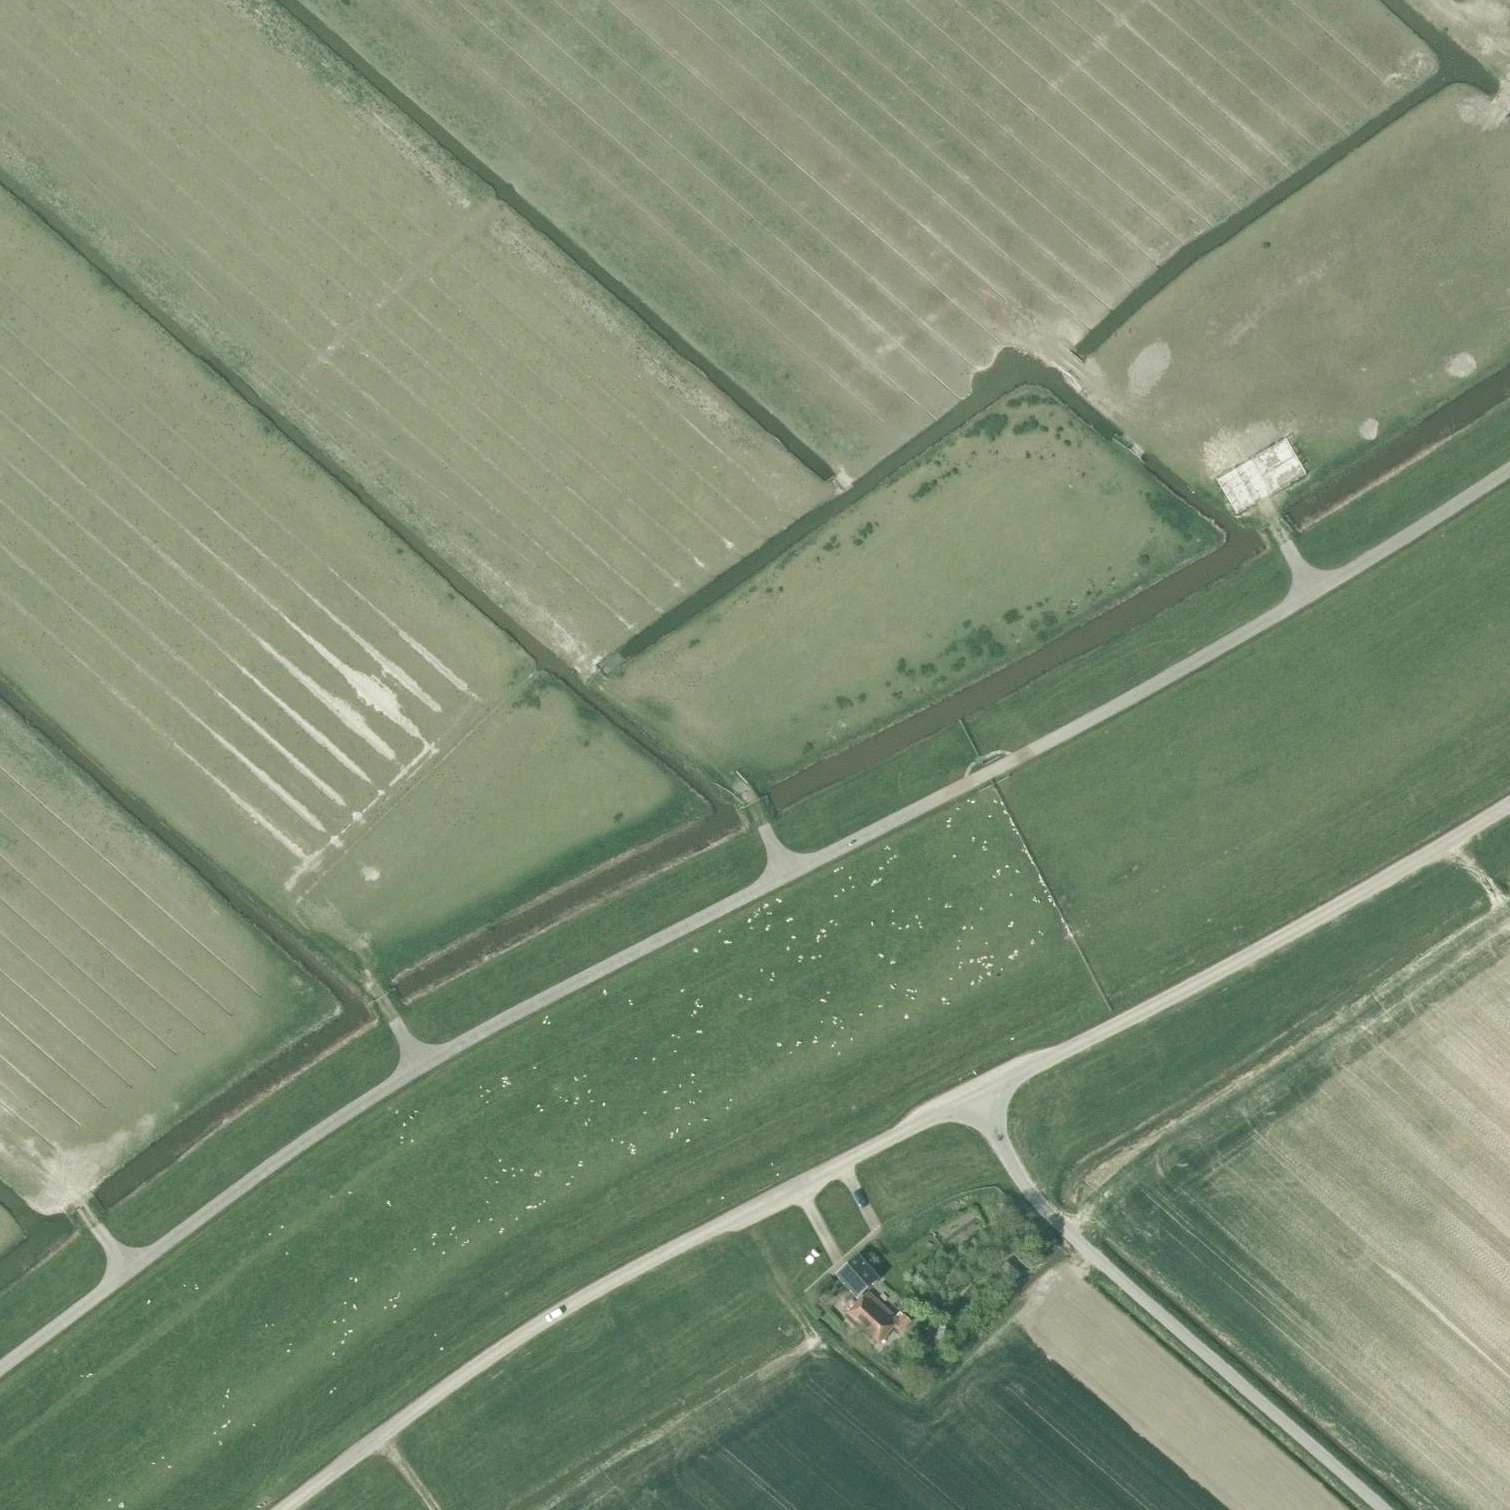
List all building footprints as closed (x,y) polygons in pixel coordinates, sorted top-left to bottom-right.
[(857,1299),(878,1281),(857,1256),(835,1276),(857,1299)] [(1015,1281),(1023,1272),(1010,1260),(1002,1269),(1015,1281)] [(894,1318),(866,1292),(842,1318),(856,1330),(860,1327),(877,1343),(892,1327),(900,1334),(911,1322),(899,1311),(894,1318)]
